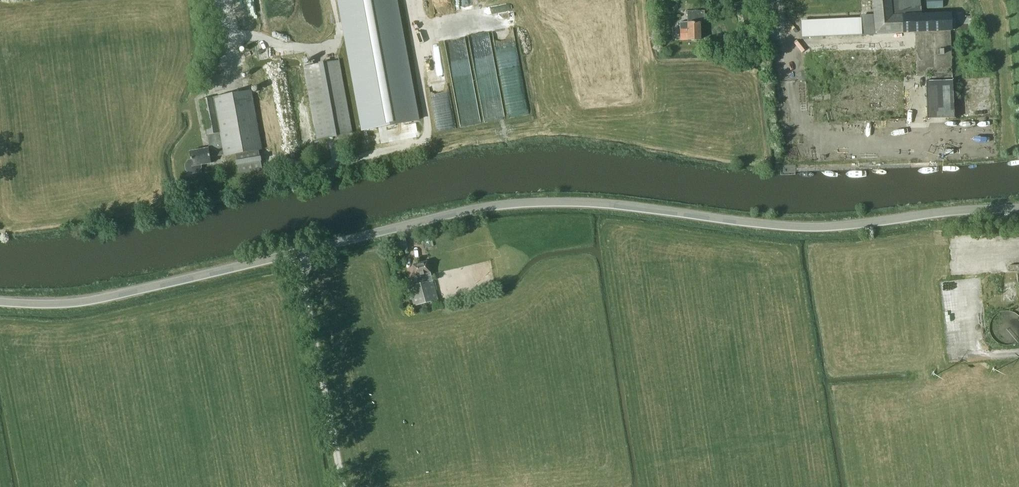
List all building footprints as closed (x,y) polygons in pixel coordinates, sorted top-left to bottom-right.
[(254,19),(261,18),(258,0),(251,0),(254,19)] [(286,14),(290,33),(305,38),(324,35),(331,14),(328,0),(291,0),(286,14)] [(342,19),(343,19),(344,22),(346,35),(348,46),(364,130),(367,130),(378,128),(386,126),(388,126),(402,123),(403,123),(417,121),(395,0),(338,0),(342,19)] [(907,75),(926,74),(928,117),(953,116),(951,73),(950,32),(954,31),(956,31),(955,12),(922,13),(921,0),(873,0),(873,14),(861,14),(861,18),(803,21),(804,36),(849,35),(876,34),(906,33),(907,75)] [(943,0),(927,0),(927,8),(943,8),(943,0)] [(749,28),(745,9),(737,11),(741,30),(749,28)] [(704,10),(686,11),(686,22),(680,22),(681,40),(700,39),(699,19),(704,19),(704,10)] [(763,29),(770,29),(771,33),(777,32),(776,28),(775,28),(774,20),(762,21),(763,29)] [(338,61),(303,67),(316,139),(351,132),(338,61)] [(186,170),(190,173),(191,174),(199,172),(202,168),(202,164),(211,163),(210,157),(223,154),(224,157),(235,155),(239,172),(262,167),(259,150),(261,150),(261,149),(258,135),(250,90),(200,100),(209,146),(208,147),(189,151),(190,159),(188,159),(185,164),(186,170)] [(411,240),(400,242),(401,251),(412,249),(411,240)] [(437,300),(428,261),(413,264),(416,278),(417,283),(409,285),(414,305),(437,300)]
